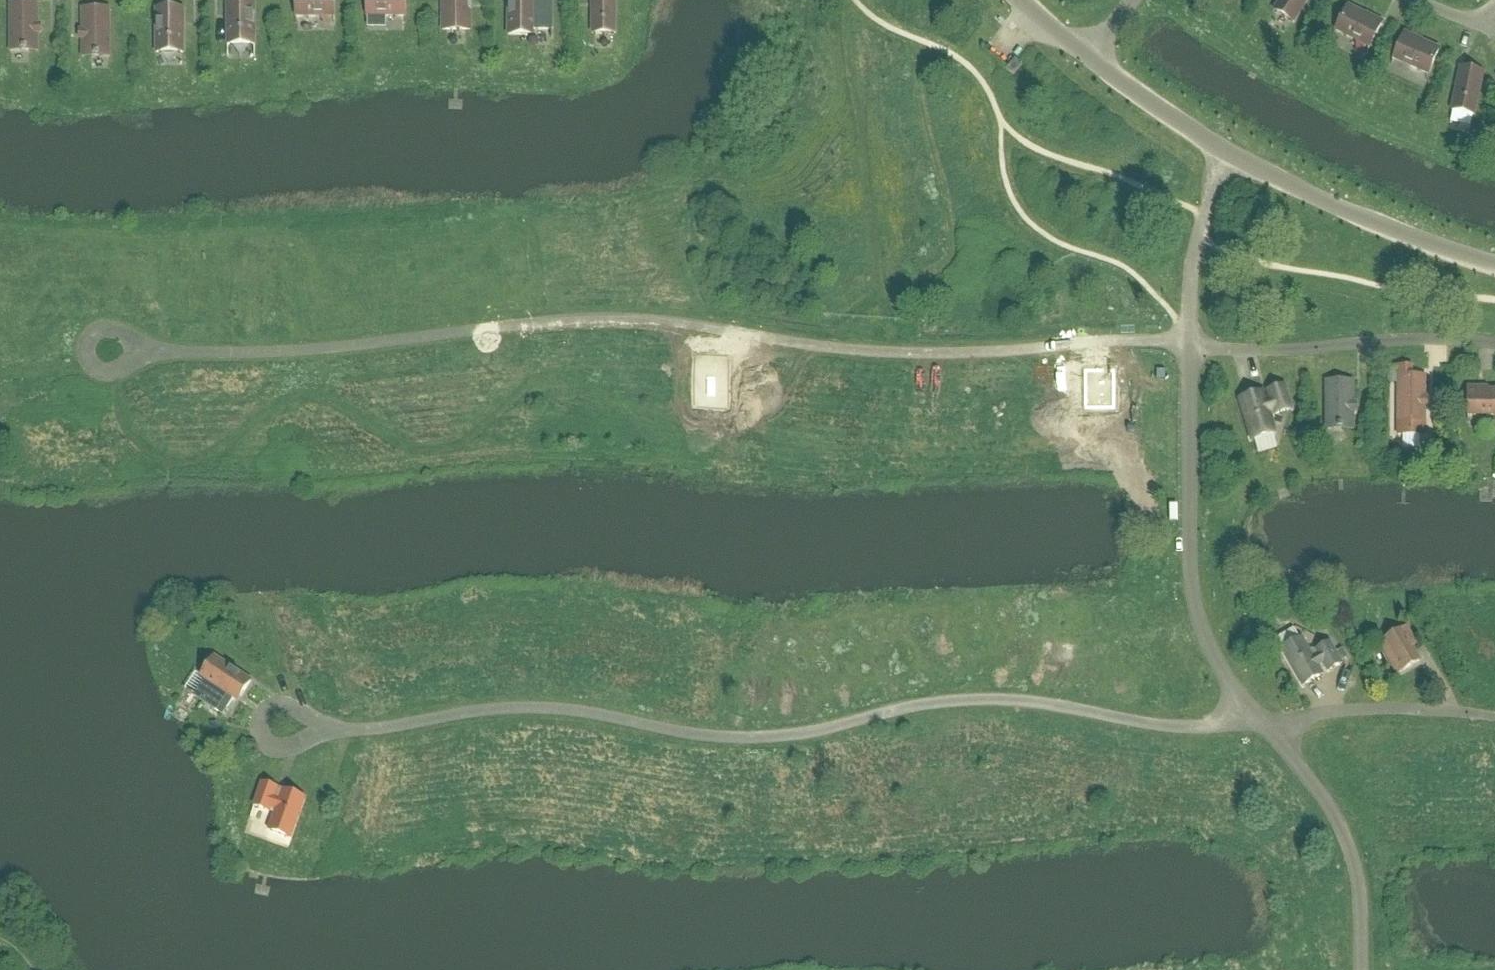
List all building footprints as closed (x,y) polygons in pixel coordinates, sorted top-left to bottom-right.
[(296,15),(297,15),(297,18),(315,18),(315,15),(334,15),(335,15),(335,0),(296,0),(296,8),(297,8),(296,15)] [(406,0),(367,0),(367,15),(368,15),(387,15),(387,17),(405,17),(405,15),(405,7),(406,7),(406,0)] [(471,0),(443,0),(443,31),(471,31),(471,0)] [(553,0),(509,0),(509,37),(533,37),(533,31),(553,31),(553,0)] [(616,35),(616,0),(593,0),(593,35),(616,35)] [(1274,12),(1294,24),(1308,0),(1281,0),(1274,12)] [(255,46),(255,3),(232,3),(232,22),(228,22),(228,46),(255,46)] [(38,26),(38,4),(11,4),(11,52),(38,52),(38,34),(41,34),(41,26),(38,26)] [(1371,46),(1382,26),(1347,8),(1337,29),(1336,31),(1353,40),(1354,37),(1371,46)] [(110,58),(110,10),(83,10),(83,32),(80,32),(80,40),(83,40),(83,58),(110,58)] [(157,54),(184,54),(184,30),(180,30),(180,11),(157,11),(157,54)] [(1439,51),(1404,36),(1394,57),(1413,65),(1412,67),(1429,75),(1430,72),(1430,73),(1439,51)] [(1016,60),(1007,70),(1014,76),(1022,66),(1016,60)] [(1461,69),(1452,112),(1474,117),(1483,74),(1461,69)] [(727,407),(728,358),(698,358),(698,407),(727,407)] [(1425,434),(1425,425),(1425,407),(1428,407),(1428,399),(1425,399),(1425,377),(1412,377),(1412,367),(1398,367),(1398,377),(1398,425),(1398,434),(1425,434)] [(1085,410),(1115,410),(1115,371),(1085,371),(1085,410)] [(1388,384),(1396,384),(1396,373),(1388,373),(1388,384)] [(1327,430),(1353,430),(1353,412),(1356,412),(1356,405),(1353,405),(1353,382),(1326,383),(1327,430)] [(1007,402),(1008,388),(994,386),(993,401),(1007,402)] [(1276,416),(1291,411),(1284,388),(1269,393),(1270,397),(1264,399),(1263,394),(1241,401),(1253,441),(1275,434),(1268,413),(1274,411),(1276,416)] [(1468,391),(1468,415),(1494,415),(1494,391),(1468,391)] [(1386,645),(1382,647),(1398,675),(1420,663),(1412,649),(1416,646),(1406,629),(1384,641),(1386,645)] [(1302,639),(1282,651),(1303,687),(1323,676),(1320,671),(1326,668),(1328,672),(1342,665),(1330,644),(1316,652),(1319,656),(1313,659),(1302,639)] [(234,700),(238,702),(252,682),(215,658),(202,678),(206,681),(195,698),(223,716),(234,700)] [(263,784),(255,807),(269,812),(271,808),(277,810),(270,831),(291,839),(305,799),(284,792),(280,801),(274,799),(277,790),(263,784)]
